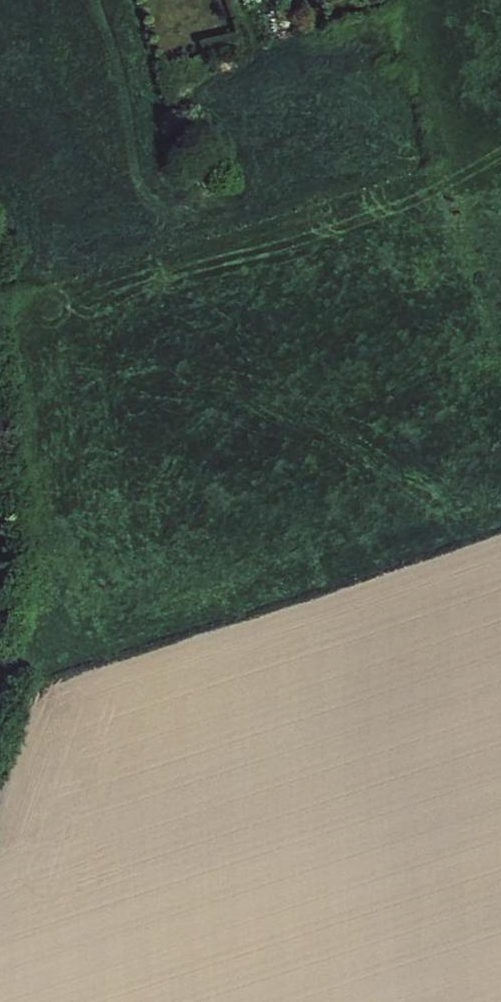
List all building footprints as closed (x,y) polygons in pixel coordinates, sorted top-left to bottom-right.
[(238,36),(202,47),(206,58),(242,48),(238,36)]
